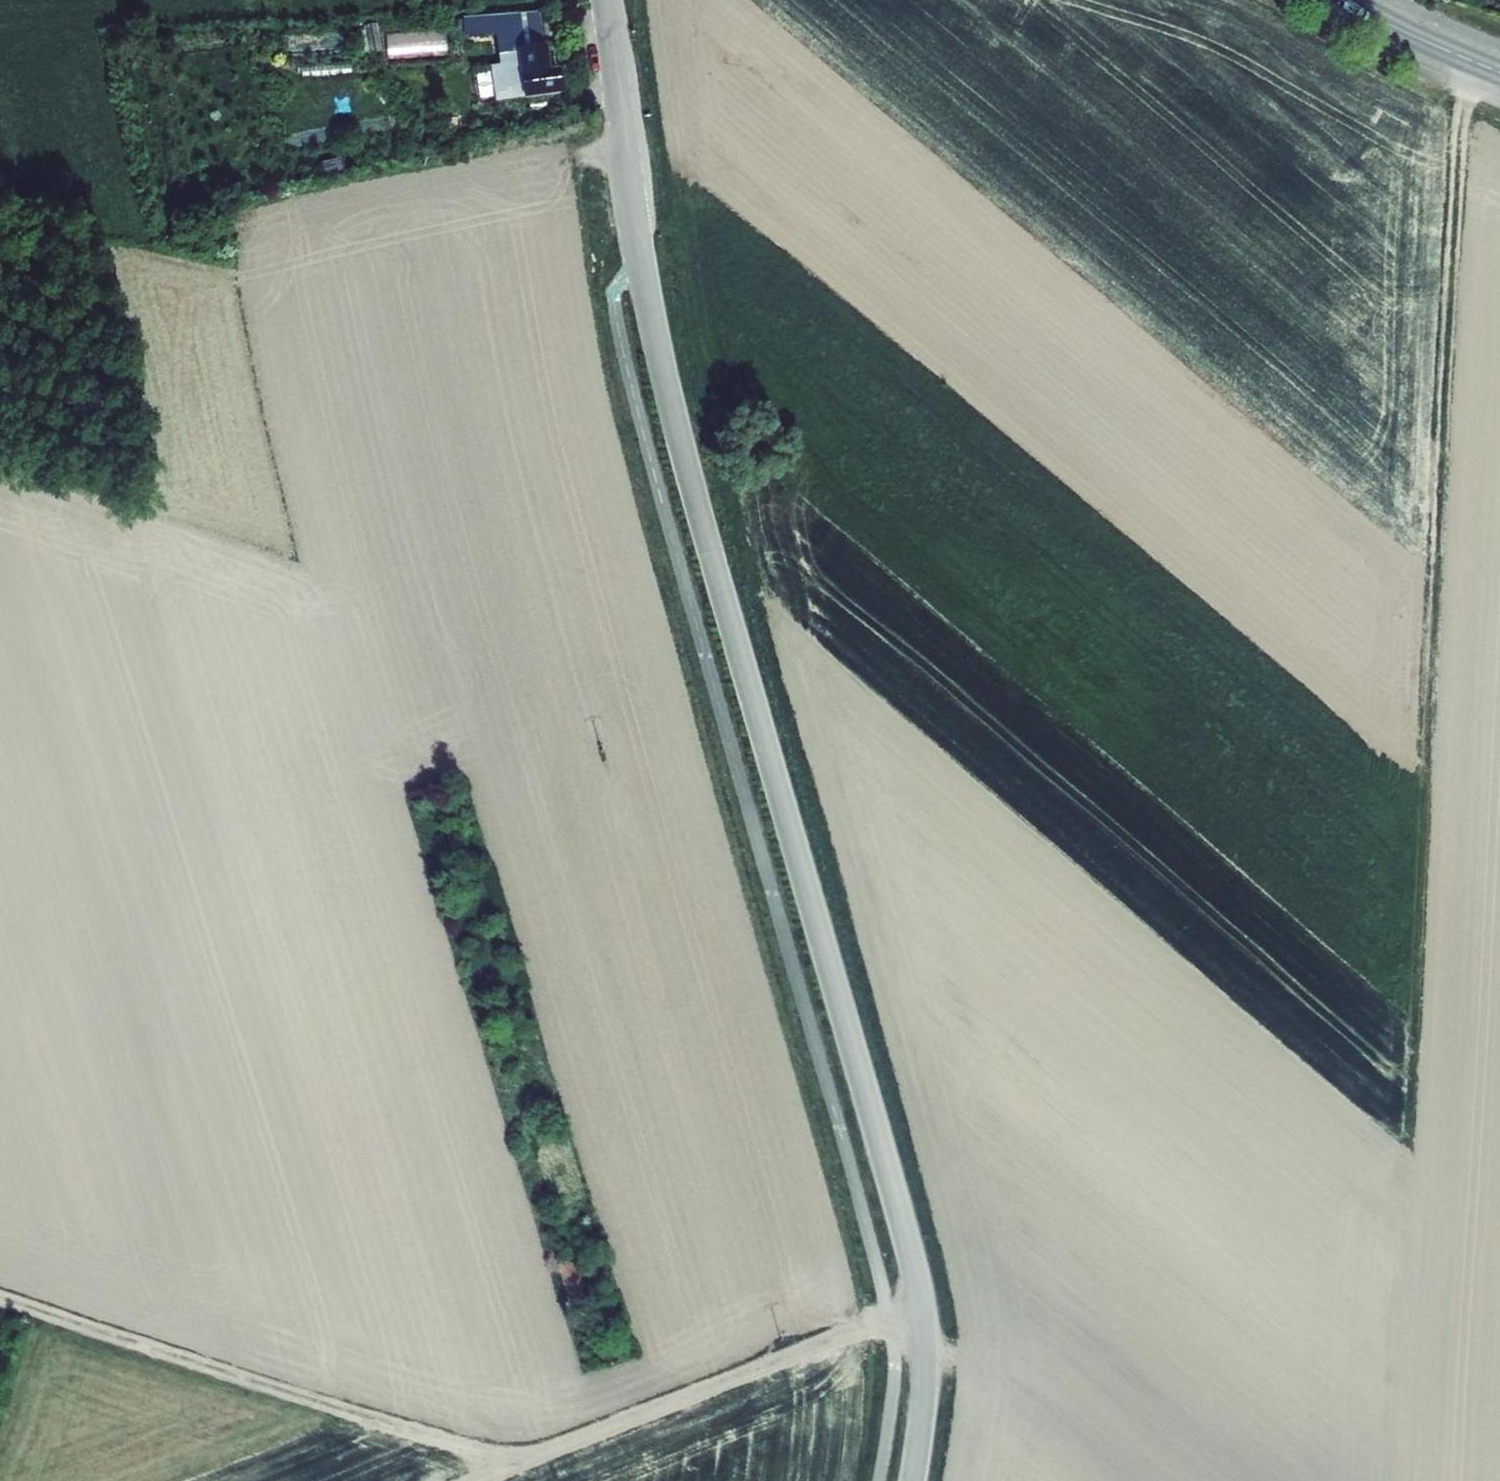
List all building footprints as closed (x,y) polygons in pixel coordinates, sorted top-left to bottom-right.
[(498,102),(564,94),(561,66),(552,67),(550,45),(544,45),(539,12),(463,16),(465,38),(497,34),(500,64),(494,65),(498,102)]
